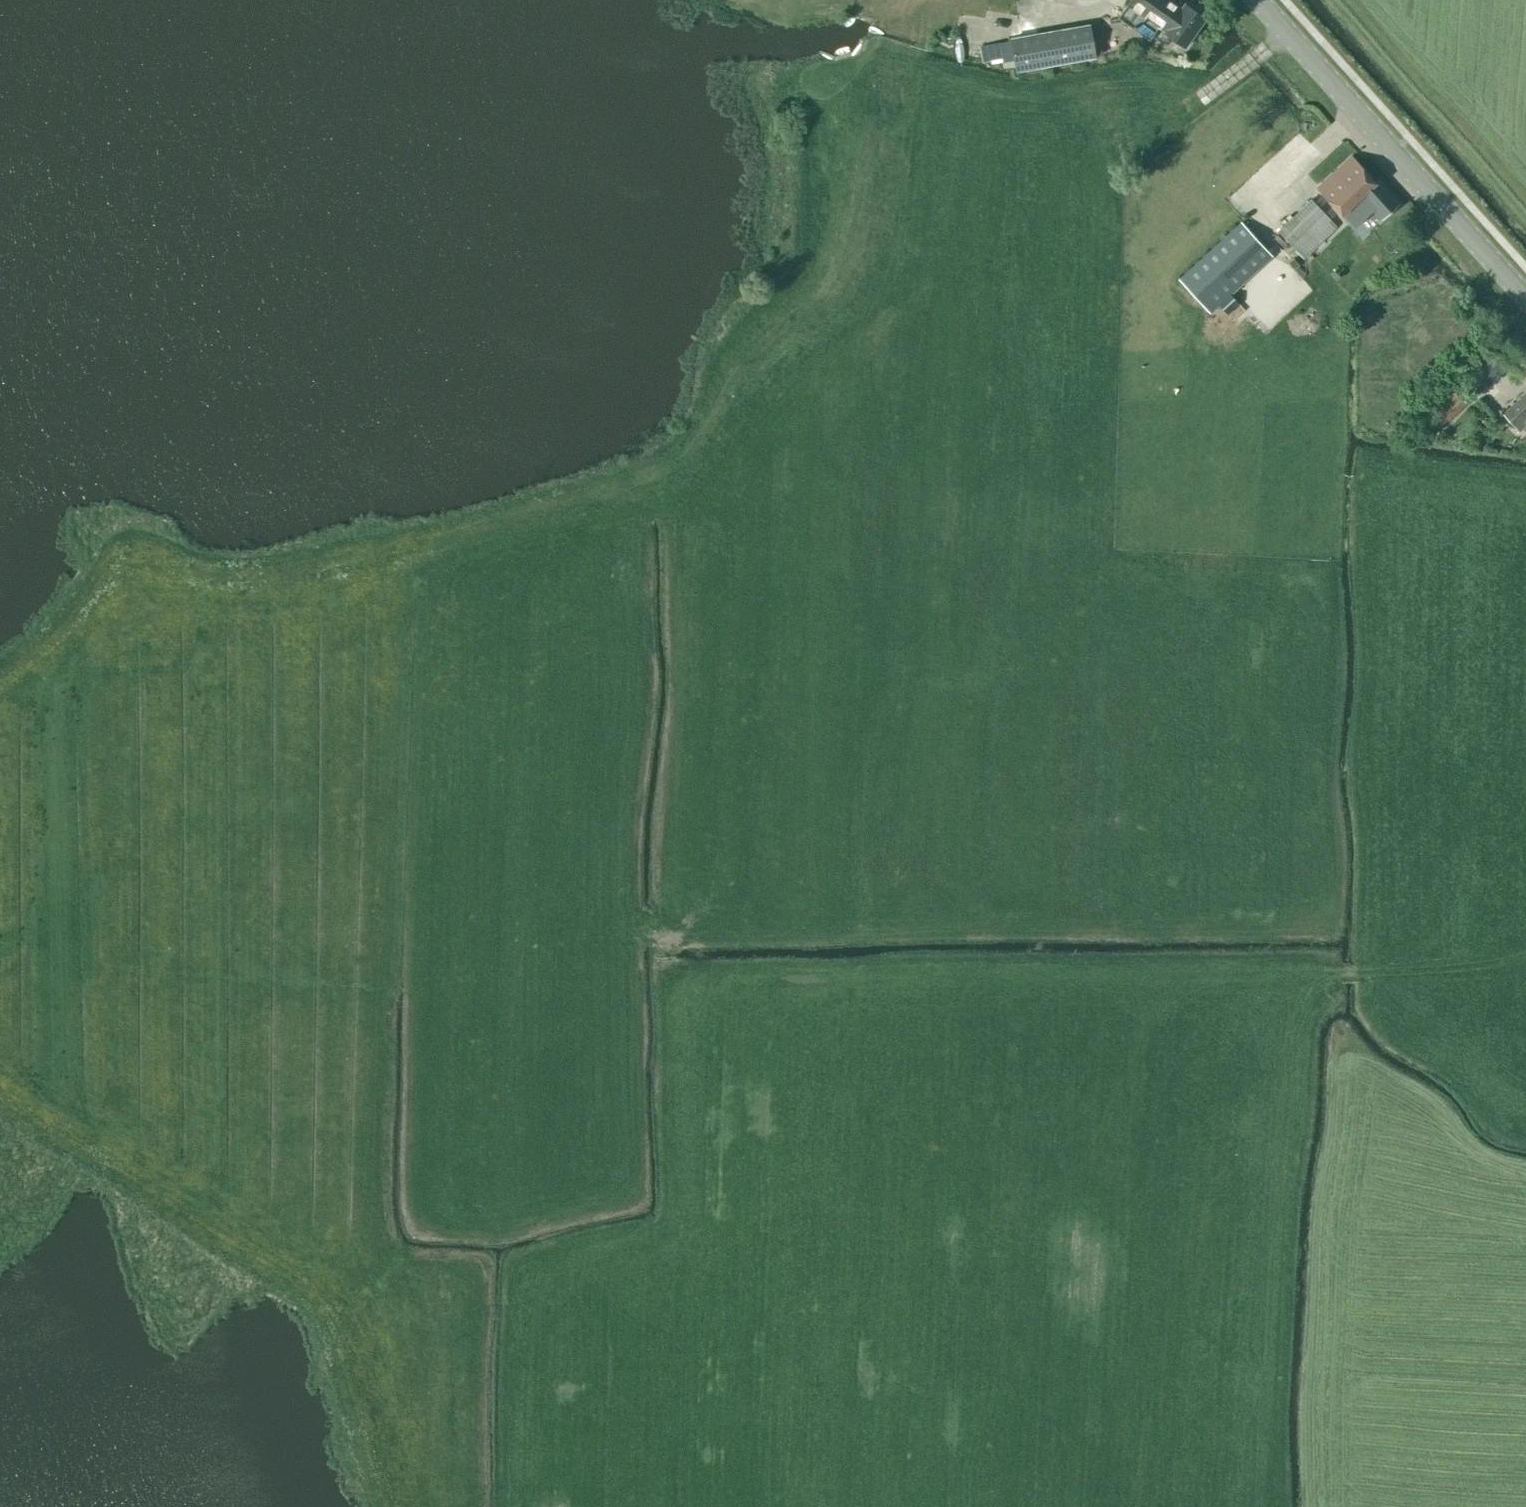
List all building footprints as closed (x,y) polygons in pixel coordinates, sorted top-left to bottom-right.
[(1205,18),(1185,4),(1183,8),(1172,0),(1131,0),(1119,18),(1149,39),(1152,35),(1166,46),(1172,38),(1185,47),(1205,18)] [(1017,70),(1095,56),(1091,31),(1090,25),(1047,33),(1048,37),(1013,43),(1017,70)] [(1351,156),(1317,188),(1342,215),(1352,205),(1364,218),(1373,209),(1382,220),(1400,204),(1378,181),(1376,183),(1351,156)] [(1278,231),(1304,257),(1337,223),(1311,198),(1278,231)] [(1271,254),(1243,224),(1180,280),(1208,311),(1271,254)] [(1280,265),(1272,271),(1277,277),(1285,270),(1280,265)] [(1455,392),(1437,409),(1445,417),(1438,423),(1442,427),(1449,421),(1466,404),(1455,392)] [(1506,415),(1521,431),(1525,426),(1525,397),(1506,415)]
